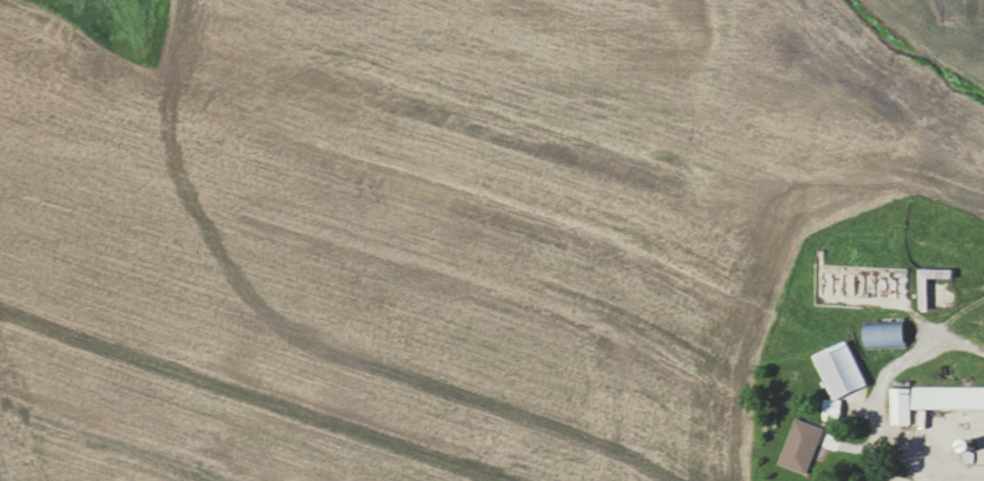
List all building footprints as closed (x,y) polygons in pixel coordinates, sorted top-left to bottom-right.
[(902,296),(902,268),(890,268),(890,296),(902,296)] [(912,309),(920,309),(920,278),(948,278),(948,268),(912,268),(912,309)] [(895,322),(856,322),(856,348),(895,348),(895,322)] [(805,353),(824,400),(861,386),(842,339),(805,353)] [(983,409),(983,387),(884,388),(885,425),(904,425),(904,409),(983,409)] [(818,418),(833,418),(833,405),(818,405),(818,418)] [(772,465),(800,475),(816,429),(788,419),(772,465)]
